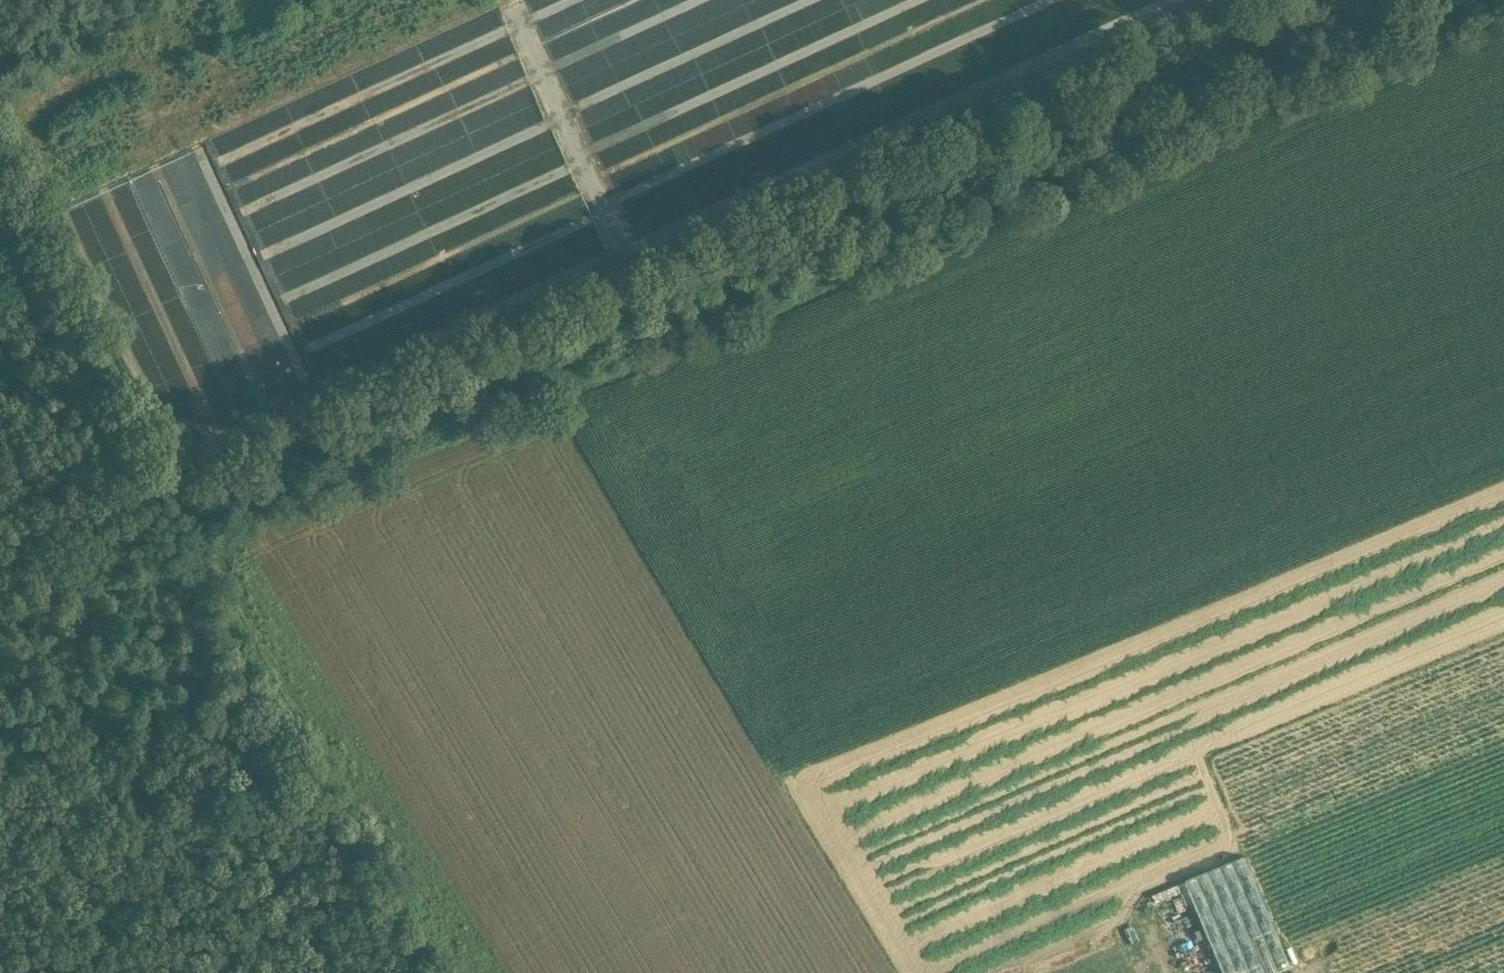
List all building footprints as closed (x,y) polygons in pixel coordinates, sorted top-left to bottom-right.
[(1244,855),(1184,880),(1223,972),(1273,972),(1291,966),(1244,855)]
